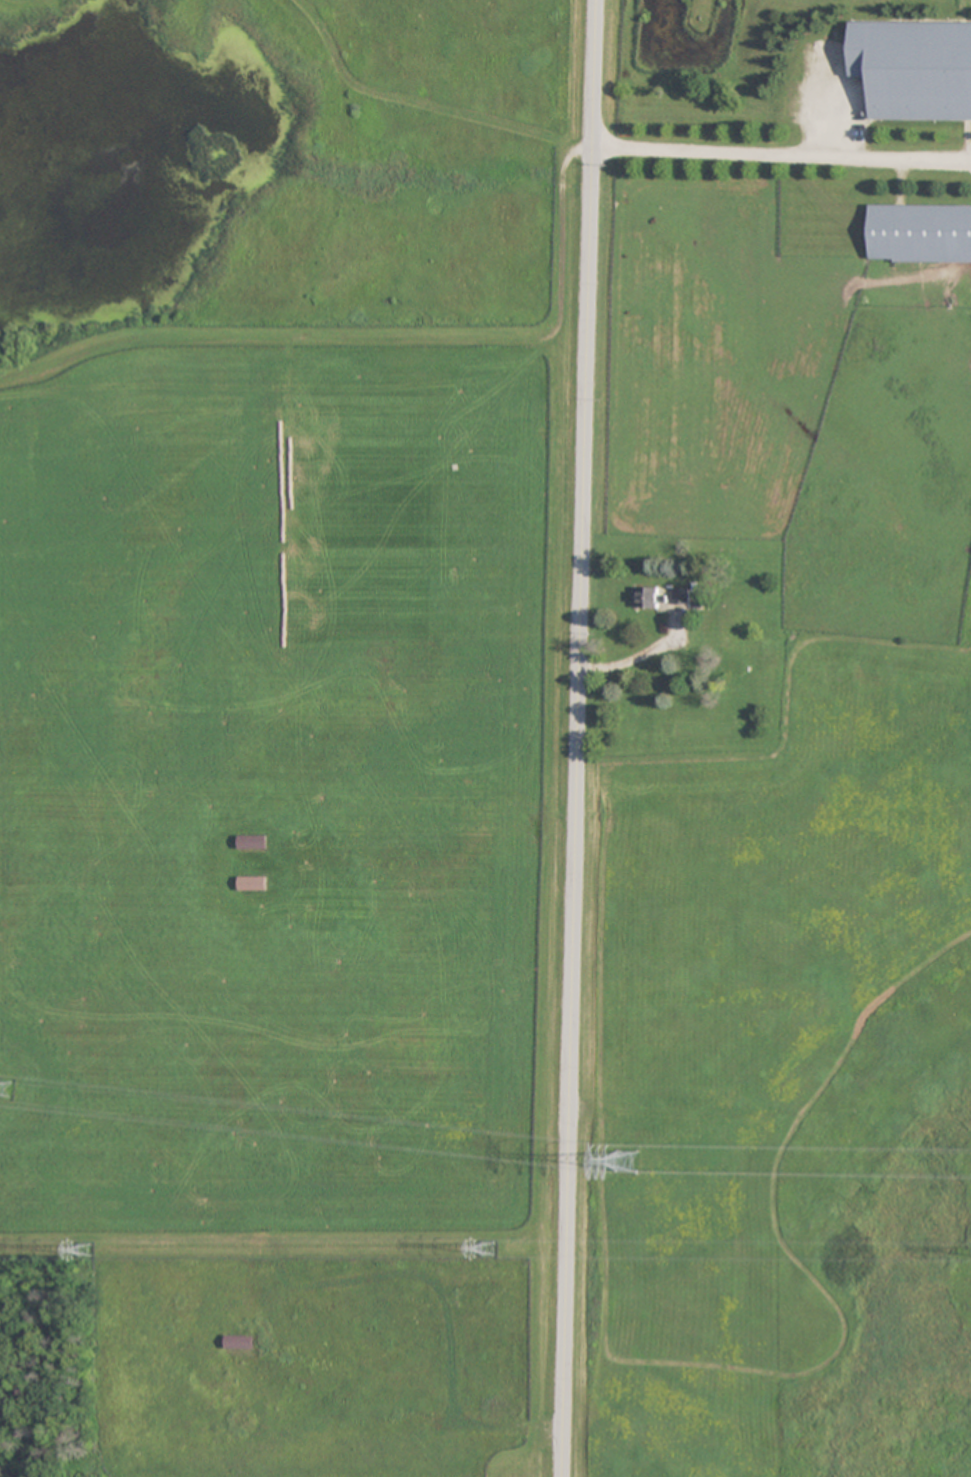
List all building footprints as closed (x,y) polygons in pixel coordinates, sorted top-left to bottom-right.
[(970,119),(970,22),(852,22),(852,76),(872,76),(871,119),(970,119)] [(871,261),(970,262),(970,206),(871,205),(871,261)] [(689,588),(673,588),(673,604),(689,604),(689,588)] [(268,836),(240,836),(240,849),(268,849),(268,836)] [(240,890),(267,890),(267,877),(240,877),(240,890)]
